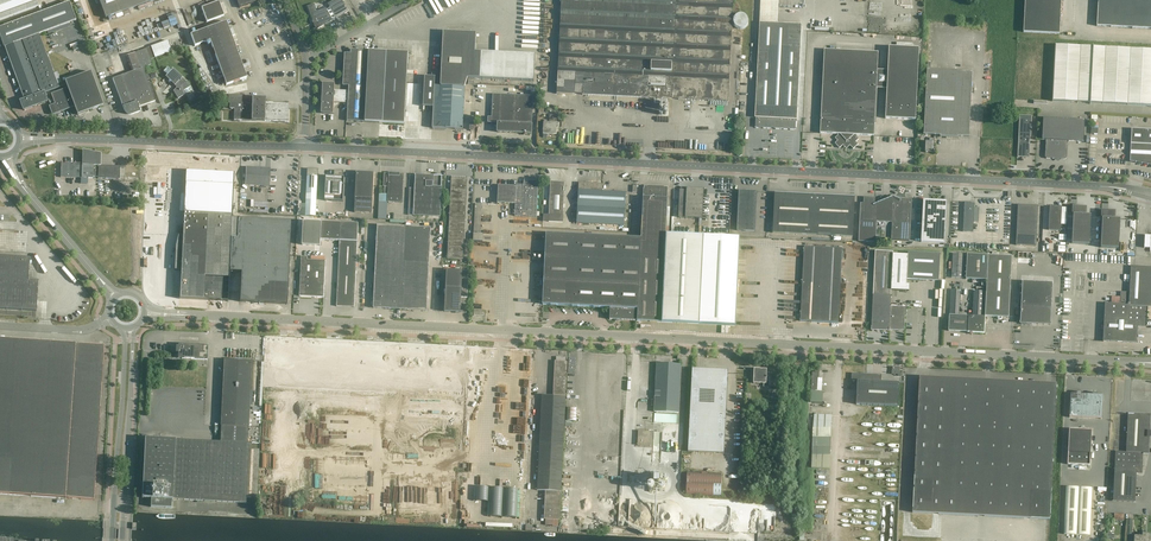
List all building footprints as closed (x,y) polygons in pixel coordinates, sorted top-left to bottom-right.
[(38,7),(36,0),(0,0),(0,20),(38,7)] [(105,16),(106,18),(155,0),(99,0),(105,16)] [(240,8),(263,0),(237,0),(240,8)] [(342,0),(335,0),(328,4),(330,8),(327,9),(327,8),(317,11),(314,4),(308,6),(308,7),(313,21),(312,22),(313,23),(315,23),(318,29),(326,24),(332,21),(333,21),(333,20),(336,18),(336,19),(349,12),(342,0)] [(705,101),(709,101),(728,102),(729,89),(732,33),(733,0),(561,0),(561,1),(561,10),(561,15),(560,24),(560,30),(560,39),(559,39),(559,44),(559,53),(559,58),(558,67),(558,72),(557,83),(557,89),(557,94),(698,101),(705,101)] [(779,0),(760,0),(757,89),(755,118),(756,118),(756,128),(796,130),(796,120),(797,120),(799,89),(802,24),(778,23),(779,0)] [(1023,32),(1059,34),(1061,0),(1025,0),(1023,32)] [(1097,26),(1150,29),(1150,0),(1098,0),(1097,26)] [(24,110),(47,102),(44,93),(58,88),(39,34),(76,21),(69,2),(0,27),(0,37),(4,47),(5,47),(24,100),(21,101),(24,110)] [(437,11),(455,11),(455,2),(437,2),(437,11)] [(219,4),(202,10),(208,24),(225,18),(219,4)] [(733,21),(733,22),(733,23),(734,23),(734,24),(734,25),(735,26),(736,27),(736,28),(737,28),(738,28),(738,29),(739,29),(740,29),(741,29),(742,29),(743,29),(744,28),(745,28),(746,27),(747,26),(747,25),(748,24),(748,23),(748,22),(748,21),(748,20),(748,19),(747,19),(747,18),(747,17),(746,17),(745,16),(745,15),(744,15),(743,15),(742,15),(742,14),(741,14),(740,14),(739,15),(738,15),(737,15),(736,16),(736,17),(735,17),(735,18),(734,19),(734,20),(733,21)] [(226,22),(190,35),(195,46),(210,41),(226,85),(247,78),(226,22)] [(465,87),(468,78),(534,81),(535,55),(475,52),(476,33),(444,32),(440,98),(434,98),(435,77),(425,76),(423,106),(434,107),(433,128),(463,130),(465,87)] [(132,115),(133,115),(140,112),(138,107),(155,101),(143,68),(152,65),(150,60),(172,52),(168,41),(151,47),(127,56),(132,72),(113,79),(124,110),(125,111),(125,112),(126,113),(126,114),(127,114),(128,114),(129,115),(130,115),(131,115),(132,115)] [(1150,106),(1150,50),(1093,47),(1093,46),(1093,47),(1055,45),(1052,101),(1090,103),(1090,104),(1090,103),(1150,106)] [(889,47),(885,119),(915,120),(919,49),(889,47)] [(349,91),(335,90),(335,89),(335,84),(323,84),(322,114),(333,115),(334,103),(348,103),(347,121),(405,124),(408,53),(351,50),(351,54),(345,53),(343,85),(349,86),(349,91)] [(824,50),(820,133),(838,134),(838,136),(835,138),(837,141),(835,143),(839,148),(844,144),(845,145),(848,145),(849,145),(853,149),(858,145),(856,142),(859,139),(856,137),(856,135),(873,136),(874,136),(874,135),(878,53),(824,50)] [(178,86),(176,89),(173,91),(178,99),(186,94),(183,90),(186,88),(187,89),(190,87),(187,81),(186,82),(182,78),(183,77),(183,76),(182,77),(174,69),(174,68),(165,77),(165,78),(165,77),(168,80),(171,84),(171,83),(174,86),(173,86),(174,86),(176,84),(178,86)] [(940,135),(940,137),(958,138),(958,136),(969,137),(972,71),(927,69),(923,135),(940,135)] [(77,115),(103,105),(91,72),(65,81),(67,88),(51,94),(55,104),(49,106),(52,115),(74,107),(77,115)] [(532,125),(533,96),(493,94),(491,125),(498,127),(498,132),(520,133),(520,134),(522,134),(522,135),(528,135),(528,134),(530,134),(531,134),(532,125)] [(265,98),(252,97),(244,97),(244,95),(229,95),(228,103),(230,103),(229,109),(234,109),(234,120),(288,122),(288,109),(289,104),(273,104),(273,102),(265,102),(265,98)] [(557,115),(550,115),(549,119),(550,119),(549,123),(543,123),(543,130),(542,131),(543,131),(543,134),(543,133),(552,133),(552,135),(557,135),(557,128),(557,124),(557,123),(557,115)] [(1019,115),(1018,133),(1017,157),(1024,157),(1026,157),(1026,158),(1029,158),(1031,116),(1019,115)] [(1085,120),(1043,118),(1042,140),(1046,140),(1045,157),(1046,159),(1065,160),(1066,158),(1067,141),(1083,142),(1085,120)] [(1135,163),(1150,166),(1150,130),(1131,129),(1130,162),(1135,162),(1135,163)] [(925,151),(925,152),(934,153),(934,142),(934,139),(929,138),(929,142),(925,142),(925,151)] [(102,155),(83,151),(83,157),(83,168),(102,168),(102,159),(102,155)] [(105,179),(119,179),(120,167),(82,165),(82,166),(61,165),(61,178),(93,178),(93,177),(98,177),(98,179),(105,179)] [(240,302),(287,304),(291,221),(238,219),(238,217),(236,214),(237,188),(235,188),(236,173),(222,172),(221,171),(221,170),(221,169),(221,168),(220,167),(219,167),(218,167),(217,167),(216,167),(216,168),(215,168),(215,169),(215,170),(215,171),(216,172),(204,171),(204,169),(198,168),(198,167),(197,167),(196,166),(195,166),(194,166),(193,165),(193,168),(186,168),(185,181),(187,181),(185,213),(184,213),(183,221),(183,236),(178,235),(176,246),(175,270),(181,270),(179,299),(227,301),(229,278),(230,272),(241,272),(240,302)] [(270,169),(246,167),(245,185),(269,186),(270,169)] [(307,177),(306,205),(316,205),(318,177),(318,170),(308,169),(307,169),(307,177)] [(343,178),(343,171),(334,171),(334,177),(326,177),(325,200),(343,201),(344,178),(343,178)] [(357,172),(355,212),(372,213),(374,173),(357,172)] [(379,201),(387,202),(403,203),(404,174),(395,174),(384,173),(383,188),(384,188),(384,194),(379,193),(379,201)] [(408,215),(414,215),(440,216),(442,176),(416,175),(415,188),(409,188),(408,215)] [(468,177),(452,176),(447,259),(464,259),(468,177)] [(515,216),(522,217),(537,217),(539,181),(536,181),(526,180),(526,185),(517,184),(516,186),(498,185),(497,203),(515,204),(515,216)] [(551,181),(549,215),(549,222),(563,222),(565,182),(551,181)] [(603,184),(579,183),(577,223),(625,226),(626,192),(603,191),(603,184)] [(643,198),(641,238),(546,233),(543,305),(610,308),(610,320),(616,320),(617,321),(618,321),(619,320),(635,321),(635,320),(637,320),(637,321),(736,326),(740,238),(666,234),(668,187),(644,186),(643,198)] [(679,218),(698,219),(703,219),(704,189),(687,188),(687,190),(680,190),(679,218)] [(757,192),(739,191),(737,230),(755,231),(757,192)] [(854,203),(855,197),(775,193),(774,199),(775,199),(773,233),(853,237),(854,203)] [(887,198),(886,222),(892,222),(891,240),(909,241),(911,200),(911,199),(899,199),(893,196),(887,198)] [(875,242),(876,222),(886,222),(887,198),(875,204),(875,198),(864,197),(863,203),(861,203),(859,241),(875,242)] [(923,200),(921,242),(945,243),(947,202),(947,201),(923,200)] [(964,203),(963,232),(973,232),(975,204),(970,204),(968,204),(968,202),(964,202),(964,203)] [(306,205),(305,237),(315,237),(316,205),(306,205)] [(1038,206),(1018,205),(1016,245),(1036,246),(1038,206)] [(1062,207),(1050,206),(1048,230),(1061,231),(1062,207)] [(1072,244),(1090,245),(1091,215),(1085,215),(1085,208),(1073,208),(1072,244)] [(1102,212),(1100,248),(1118,249),(1120,219),(1114,218),(1114,212),(1102,212)] [(358,225),(340,224),(321,223),(320,241),(340,242),(337,306),(354,307),(358,225)] [(373,308),(427,311),(431,228),(378,225),(373,308)] [(804,246),(800,321),(838,323),(842,248),(804,246)] [(906,307),(901,307),(890,306),(891,290),(909,291),(909,285),(906,284),(907,280),(939,281),(940,254),(908,253),(908,255),(893,254),(893,252),(875,251),(871,330),(889,331),(889,330),(904,331),(904,316),(906,317),(906,307)] [(953,254),(951,278),(963,278),(965,255),(953,254)] [(1008,317),(1009,316),(1012,257),(967,255),(966,279),(986,280),(986,291),(974,291),(973,316),(985,316),(997,317),(997,318),(998,320),(1000,320),(1002,319),(1002,317),(1008,318),(1008,317)] [(36,311),(38,281),(28,281),(30,258),(0,257),(0,309),(36,311)] [(301,257),(299,296),(324,297),(326,261),(308,260),(308,257),(301,257)] [(1137,343),(1138,326),(1147,327),(1148,306),(1150,306),(1150,268),(1139,268),(1139,267),(1131,266),(1129,292),(1121,292),(1120,304),(1105,303),(1103,341),(1103,342),(1137,343)] [(447,270),(445,312),(467,313),(469,271),(447,270)] [(1021,306),(1020,323),(1050,325),(1052,283),(1022,282),(1021,306)] [(984,333),(985,316),(973,316),(968,316),(958,316),(959,290),(951,290),(950,315),(949,315),(949,328),(948,331),(968,332),(968,333),(969,333),(970,334),(972,334),(973,333),(984,333)] [(0,339),(0,494),(65,499),(65,498),(94,500),(104,346),(76,344),(0,339)] [(223,386),(221,425),(240,426),(240,430),(248,431),(248,426),(250,386),(252,361),(224,360),(223,386)] [(555,361),(554,386),(553,396),(542,396),(537,491),(546,491),(544,520),(560,520),(566,386),(568,362),(555,361)] [(680,365),(657,364),(654,412),(678,413),(680,365)] [(709,389),(710,370),(692,369),(691,388),(709,389)] [(763,384),(763,386),(763,387),(769,388),(769,386),(770,381),(766,381),(766,378),(767,378),(767,376),(766,376),(767,369),(754,369),(753,383),(763,384)] [(728,371),(710,370),(709,389),(691,388),(688,452),(724,454),(727,386),(728,371)] [(812,373),(811,392),(817,392),(818,378),(819,378),(819,372),(815,371),(815,373),(812,373)] [(899,383),(881,382),(881,375),(852,373),(851,381),(857,381),(856,405),(898,407),(899,383)] [(1050,520),(1057,384),(919,377),(912,513),(1050,520)] [(1077,393),(1077,394),(1071,394),(1070,398),(1071,398),(1070,418),(1102,419),(1103,400),(1103,395),(1097,395),(1097,394),(1096,393),(1093,393),(1092,394),(1092,395),(1082,394),(1082,393),(1081,392),(1078,392),(1077,393)] [(567,421),(573,421),(576,421),(577,408),(568,408),(567,421)] [(679,422),(678,413),(655,414),(655,423),(679,422)] [(814,414),(811,468),(829,469),(832,415),(814,414)] [(1143,453),(1148,453),(1149,437),(1150,437),(1150,436),(1150,433),(1150,432),(1149,432),(1150,416),(1128,414),(1128,415),(1126,452),(1116,451),(1115,469),(1113,501),(1135,503),(1136,474),(1142,474),(1143,453)] [(1069,429),(1067,465),(1090,466),(1091,431),(1069,429)] [(638,431),(637,446),(650,446),(651,432),(638,431)] [(471,517),(473,465),(464,464),(463,516),(471,517)] [(704,484),(705,473),(687,472),(686,494),(704,495),(704,484)] [(704,484),(722,484),(722,474),(705,473),(704,484)] [(140,487),(140,494),(160,495),(160,478),(156,478),(156,487),(140,487)] [(704,484),(704,495),(721,495),(722,484),(704,484)] [(1066,487),(1064,534),(1090,535),(1092,488),(1066,487)] [(766,531),(773,531),(775,508),(771,507),(771,505),(766,505),(765,517),(764,525),(767,526),(766,531)] [(482,522),(466,521),(467,518),(464,518),(464,528),(482,528),(482,522)] [(1142,533),(1142,540),(1150,540),(1150,534),(1146,533),(1146,531),(1142,531),(1142,533)]
